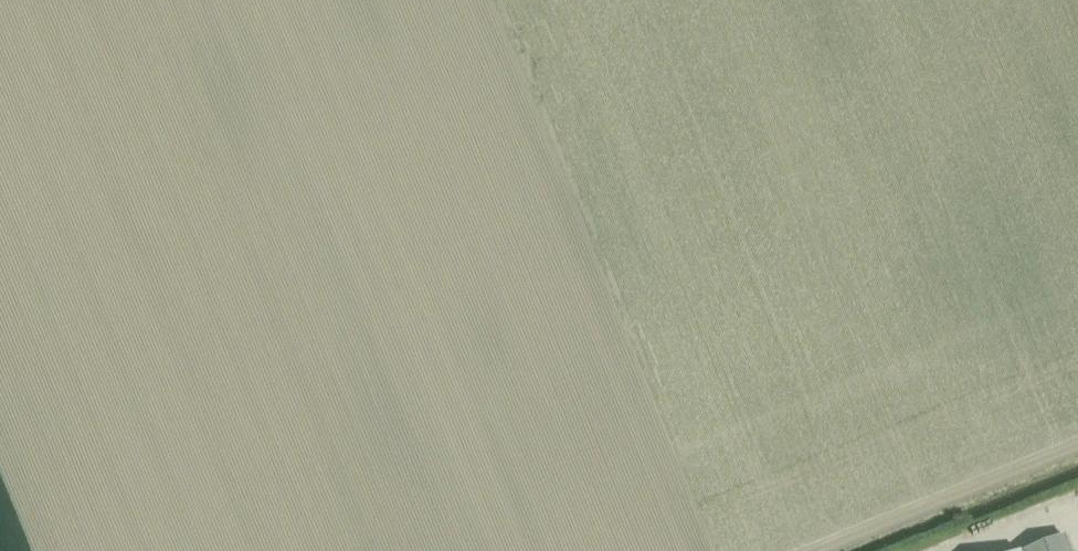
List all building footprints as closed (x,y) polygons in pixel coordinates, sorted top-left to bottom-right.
[(1027,550),(1072,550),(1066,536),(1027,550)]
